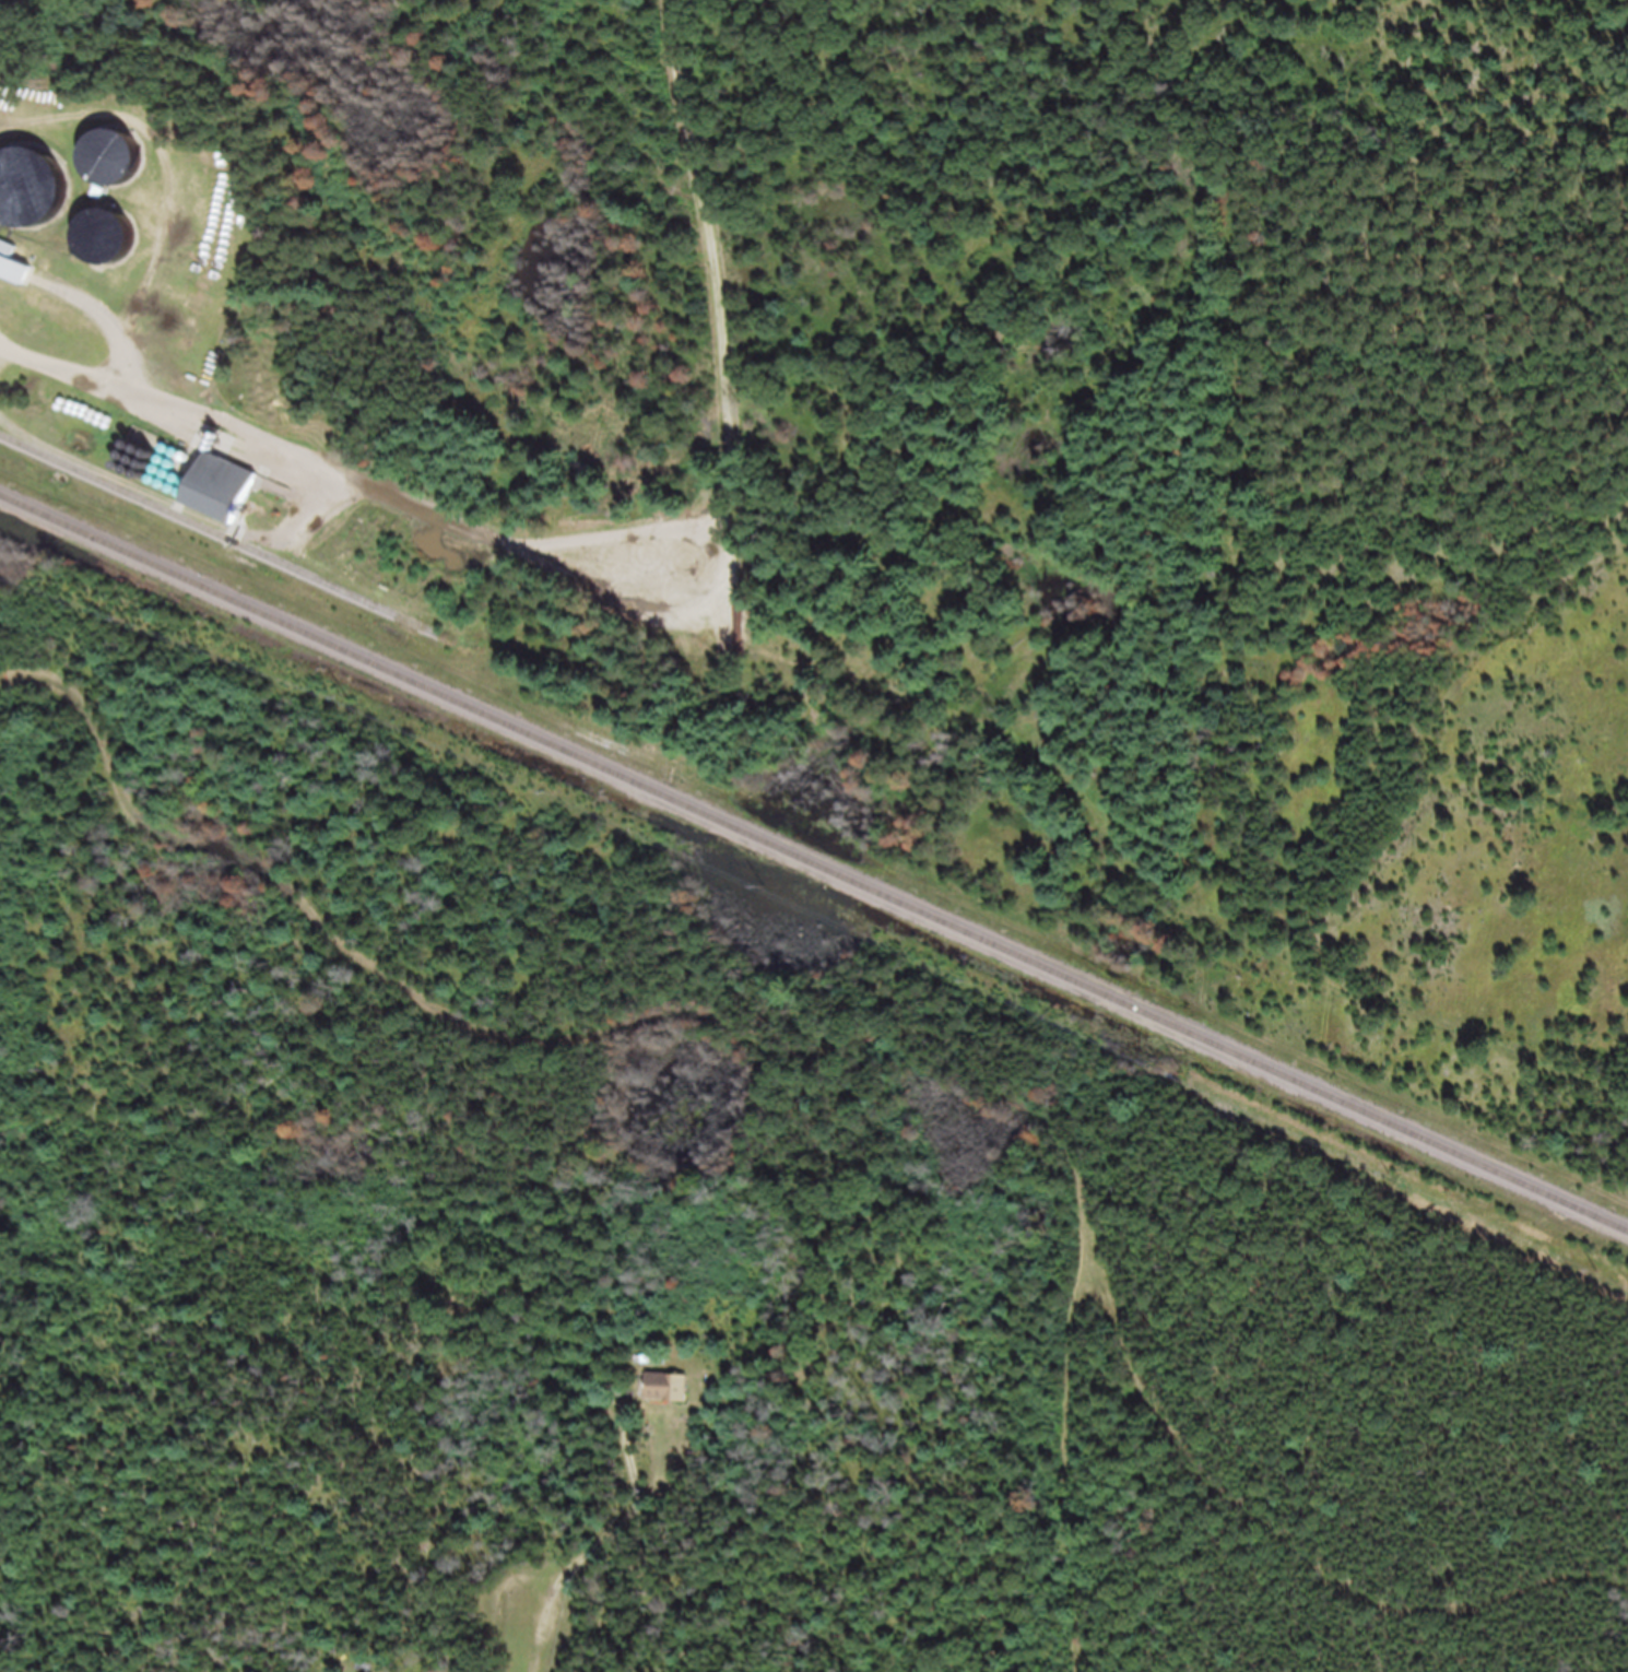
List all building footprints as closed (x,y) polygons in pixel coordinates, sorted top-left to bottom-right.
[(273,483),(215,462),(197,512),(254,533),(273,483)] [(658,1399),(696,1401),(697,1370),(659,1368),(658,1399)]
